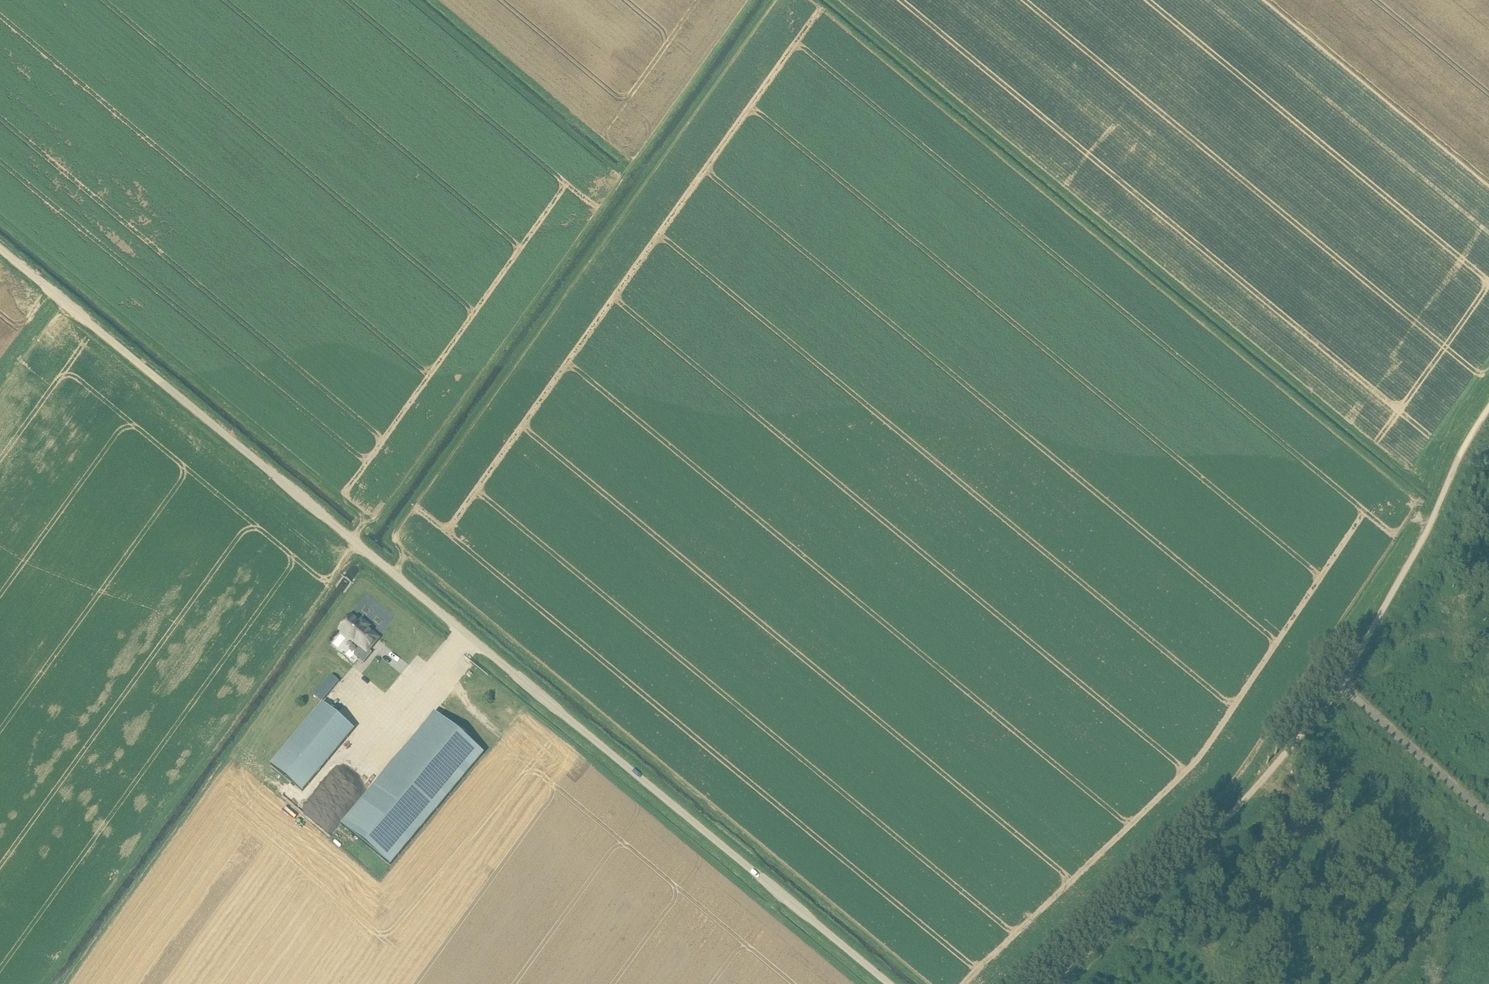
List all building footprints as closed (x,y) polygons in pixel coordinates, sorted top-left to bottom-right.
[(377,639),(373,635),(351,617),(340,630),(367,651),(377,639)] [(328,679),(314,696),(321,702),(335,685),(328,679)] [(302,792),(354,730),(322,704),(271,766),(302,792)] [(435,713),(341,825),(390,866),(484,754),(435,713)]
